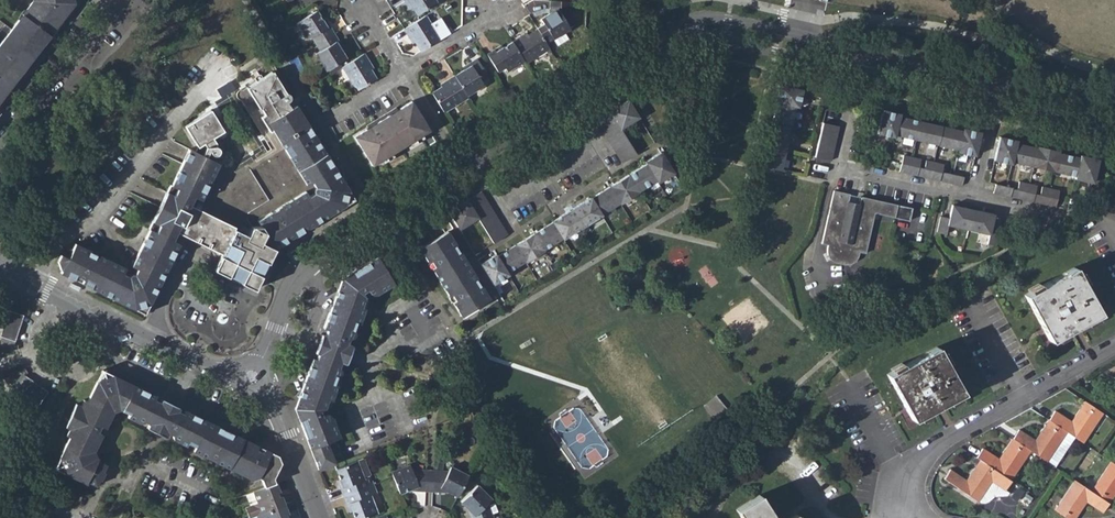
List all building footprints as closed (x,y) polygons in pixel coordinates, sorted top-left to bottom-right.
[(8,85),(30,56),(25,51),(30,43),(37,48),(58,20),(51,15),(56,8),(63,13),(71,3),(71,0),(28,0),(29,5),(24,11),(28,13),(7,40),(3,38),(0,42),(0,84),(2,80),(8,85)] [(404,5),(407,3),(415,17),(435,4),(432,0),(401,0),(404,5)] [(568,22),(569,2),(549,1),(549,14),(540,20),(552,40),(563,34),(569,30),(565,24),(568,22)] [(51,15),(58,20),(63,13),(56,8),(51,15)] [(24,11),(3,38),(7,40),(28,13),(24,11)] [(314,38),(318,44),(336,33),(330,24),(327,26),(319,12),(299,24),(310,40),(314,38)] [(412,39),(421,53),(449,36),(446,31),(448,30),(440,19),(439,20),(430,25),(425,17),(404,30),(410,40),(412,39)] [(341,43),(336,33),(318,44),(323,51),(318,54),(328,70),(347,58),(339,44),(341,43)] [(528,67),(551,53),(539,33),(526,41),(525,39),(514,45),(526,64),(528,67)] [(567,40),(563,34),(552,40),(556,47),(567,40)] [(25,51),(30,56),(37,48),(30,43),(25,51)] [(509,75),(526,64),(514,45),(500,54),(499,51),(489,58),(499,75),(506,70),(509,75)] [(343,68),(358,91),(377,79),(368,65),(371,64),(365,54),(343,68)] [(469,66),(454,76),(467,96),(483,86),(480,81),(488,77),(476,59),(467,64),(469,66)] [(46,256),(51,267),(134,309),(149,304),(179,245),(173,242),(178,233),(184,235),(222,254),(213,271),(238,282),(255,290),(274,249),(345,206),(349,190),(297,104),(288,109),(285,103),(290,99),(291,98),(292,97),(291,95),(290,94),(288,94),(286,94),(274,73),(248,89),(265,118),(261,120),(269,135),(273,132),(306,188),(312,185),(314,190),(313,197),(308,199),(305,194),(256,224),(259,229),(251,232),(247,240),(234,234),(235,232),(190,210),(194,202),(200,204),(218,168),(199,158),(203,150),(205,151),(207,152),(209,152),(210,151),(211,149),(212,147),(211,146),(210,144),(209,144),(207,144),(203,137),(214,130),(201,109),(175,125),(188,146),(185,151),(178,148),(160,184),(159,183),(138,225),(139,226),(121,262),(127,265),(123,271),(122,270),(120,270),(119,271),(118,273),(112,270),(115,265),(64,239),(57,253),(50,250),(46,256)] [(445,112),(468,98),(467,96),(454,76),(445,82),(446,84),(432,93),(445,112)] [(772,103),(774,103),(796,108),(798,109),(802,91),(776,85),(772,103)] [(505,93),(511,103),(519,98),(512,88),(505,93)] [(498,98),(504,107),(511,103),(505,93),(498,98)] [(639,116),(628,98),(610,110),(621,127),(639,116)] [(372,166),(429,130),(411,101),(396,110),(395,107),(365,126),(367,128),(354,137),(372,166)] [(636,152),(621,127),(610,110),(595,118),(622,161),(636,152)] [(896,137),(897,134),(901,116),(901,114),(883,110),(878,133),(896,137)] [(897,134),(918,139),(922,121),(901,116),(897,134)] [(938,144),(943,126),(922,121),(918,139),(938,144)] [(840,127),(823,123),(815,157),(832,161),(840,127)] [(938,144),(960,149),(964,131),(943,126),(938,144)] [(964,128),(964,131),(960,149),(959,151),(976,155),(981,132),(964,128)] [(1014,163),(1014,162),(1018,143),(1019,141),(1000,136),(995,159),(1014,163)] [(1014,162),(1036,167),(1040,148),(1018,143),(1014,162)] [(1055,171),(1060,152),(1040,148),(1036,167),(1055,171)] [(643,159),(645,161),(655,177),(657,180),(673,170),(660,149),(643,159)] [(1055,171),(1076,176),(1081,157),(1060,152),(1055,171)] [(901,170),(918,174),(921,163),(922,158),(905,154),(901,170)] [(1081,155),(1081,157),(1076,176),(1076,178),(1094,182),(1099,158),(1081,155)] [(928,159),(926,165),(924,175),(942,179),(944,170),(945,163),(928,159)] [(637,189),(655,177),(645,161),(627,173),(637,189)] [(918,174),(924,175),(926,165),(921,163),(918,174)] [(966,175),(949,171),(947,180),(963,184),(966,175)] [(637,189),(627,173),(609,184),(619,200),(620,202),(638,190),(637,189)] [(1020,187),(1018,196),(1035,200),(1037,190),(1038,185),(1021,180),(1020,187)] [(1012,195),(1014,186),(997,182),(995,191),(1012,195)] [(601,211),(619,200),(609,184),(591,196),(601,211)] [(1044,186),(1043,192),(1041,202),(1058,205),(1061,190),(1044,186)] [(349,190),(345,206),(355,200),(349,190)] [(507,233),(481,190),(466,198),(478,217),(493,242),(507,233)] [(867,253),(876,213),(910,220),(913,207),(862,196),(860,204),(849,202),(851,194),(835,190),(824,244),(831,246),(831,249),(831,252),(832,256),(834,259),(837,261),(840,263),(843,265),(847,265),(850,264),(854,262),(858,260),(860,256),(862,252),(867,253)] [(551,218),(551,220),(562,236),(563,237),(602,212),(601,211),(591,196),(590,194),(551,218)] [(448,210),(456,224),(459,228),(478,217),(466,198),(448,210)] [(953,205),(952,209),(973,214),(974,209),(953,205)] [(969,230),(973,214),(952,209),(950,217),(942,216),(938,232),(946,234),(948,225),(969,230)] [(995,214),(974,209),(973,214),(994,219),(995,214)] [(992,227),(994,219),(973,214),(969,230),(990,234),(988,243),(997,245),(1000,229),(992,227)] [(544,248),(562,236),(551,220),(533,231),(544,248)] [(459,228),(456,224),(418,248),(461,315),(498,291),(493,282),(480,262),(459,228)] [(544,248),(533,231),(514,243),(525,259),(526,261),(544,249),(544,248)] [(173,242),(179,245),(184,235),(178,233),(173,242)] [(514,243),(497,254),(507,271),(525,259),(514,243)] [(495,252),(480,262),(493,282),(508,272),(507,271),(497,254),(495,252)] [(306,421),(301,423),(319,469),(336,462),(327,441),(340,436),(333,420),(332,419),(332,417),(332,416),(331,414),(330,413),(328,413),(323,415),(321,409),(326,406),(329,397),(332,398),(337,383),(334,382),(338,374),(340,373),(341,372),(342,370),(341,368),(339,366),(351,335),(354,335),(355,334),(356,332),(356,330),(354,328),(357,321),(358,321),(359,322),(360,322),(366,306),(363,305),(366,297),(362,291),(368,287),(370,291),(372,292),(373,293),(375,293),(376,293),(376,292),(376,290),(378,289),(381,290),(394,281),(377,254),(349,272),(351,276),(345,279),(328,327),(324,326),(313,357),(318,358),(300,407),(306,421)] [(1024,296),(1050,342),(1099,314),(1074,268),(1024,296)] [(324,326),(328,327),(345,279),(351,276),(349,272),(341,277),(324,326)] [(71,285),(69,287),(78,292),(81,288),(72,283),(71,285)] [(134,309),(144,315),(149,304),(134,309)] [(16,332),(19,325),(24,316),(11,310),(0,336),(13,341),(16,332)] [(887,375),(912,421),(962,394),(936,348),(887,375)] [(295,407),(301,423),(306,421),(300,407),(318,358),(313,357),(295,407)] [(112,377),(154,397),(155,394),(102,369),(98,378),(107,375),(109,378),(112,377)] [(183,411),(184,409),(171,402),(155,394),(154,397),(112,377),(109,378),(107,375),(98,378),(88,399),(84,398),(81,404),(75,401),(64,425),(69,427),(65,434),(69,436),(60,456),(66,475),(85,485),(86,482),(96,486),(106,466),(97,462),(98,459),(95,458),(93,451),(101,435),(97,432),(100,427),(104,429),(112,412),(119,411),(127,415),(126,418),(133,421),(136,419),(136,420),(136,422),(137,423),(139,423),(140,422),(142,421),(158,429),(170,435),(171,438),(172,439),(173,440),(174,439),(175,439),(176,442),(184,447),(186,443),(193,447),(191,451),(251,480),(256,477),(260,479),(263,486),(274,482),(272,476),(280,461),(276,453),(264,447),(262,450),(183,411)] [(33,383),(27,376),(19,387),(40,404),(47,394),(40,389),(33,383)] [(1102,413),(1087,403),(1081,411),(1079,410),(1071,422),(1070,423),(1065,421),(1066,419),(1055,411),(1048,421),(1074,438),(1082,443),(1102,413)] [(183,411),(262,450),(264,447),(184,409),(183,411)] [(1048,421),(1048,420),(1034,440),(1033,442),(1029,439),(1030,438),(1019,430),(1012,440),(1030,451),(1046,462),(1055,449),(1063,454),(1074,438),(1048,421)] [(994,456),(982,449),(976,458),(979,461),(1010,481),(1030,451),(1012,440),(998,459),(997,461),(993,458),(994,456)] [(53,469),(66,475),(60,456),(53,469)] [(339,485),(344,496),(371,485),(369,481),(368,478),(365,479),(358,460),(336,468),(342,484),(339,485)] [(1004,491),(1011,482),(1010,481),(979,461),(966,480),(950,470),(944,480),(978,503),(981,504),(983,504),(986,504),(994,497),(1006,497),(1009,494),(1004,491)] [(1090,492),(1108,504),(1114,493),(1114,465),(1110,462),(1090,492)] [(418,488),(427,489),(428,468),(414,468),(412,463),(393,471),(395,475),(401,491),(417,485),(418,488)] [(444,487),(459,495),(470,474),(453,464),(450,470),(435,469),(434,489),(443,490),(444,487)] [(427,489),(434,489),(435,469),(428,468),(427,489)] [(279,489),(276,481),(274,482),(263,486),(256,489),(260,501),(247,506),(251,516),(252,516),(285,503),(281,494),(279,495),(277,490),(279,489)] [(1108,504),(1090,492),(1074,481),(1054,511),(1065,517),(1075,517),(1086,503),(1101,513),(1108,504)] [(474,517),(489,517),(496,516),(495,513),(490,502),(489,499),(492,496),(478,483),(462,499),(474,511),(472,513),(474,517)] [(374,484),(371,485),(344,496),(348,505),(351,504),(356,517),(362,517),(379,511),(372,495),(378,492),(374,484)] [(759,495),(735,511),(740,517),(774,517),(759,495)] [(490,502),(495,513),(500,511),(496,499),(490,502)] [(252,517),(288,517),(286,513),(288,512),(285,503),(252,516),(252,517)]
